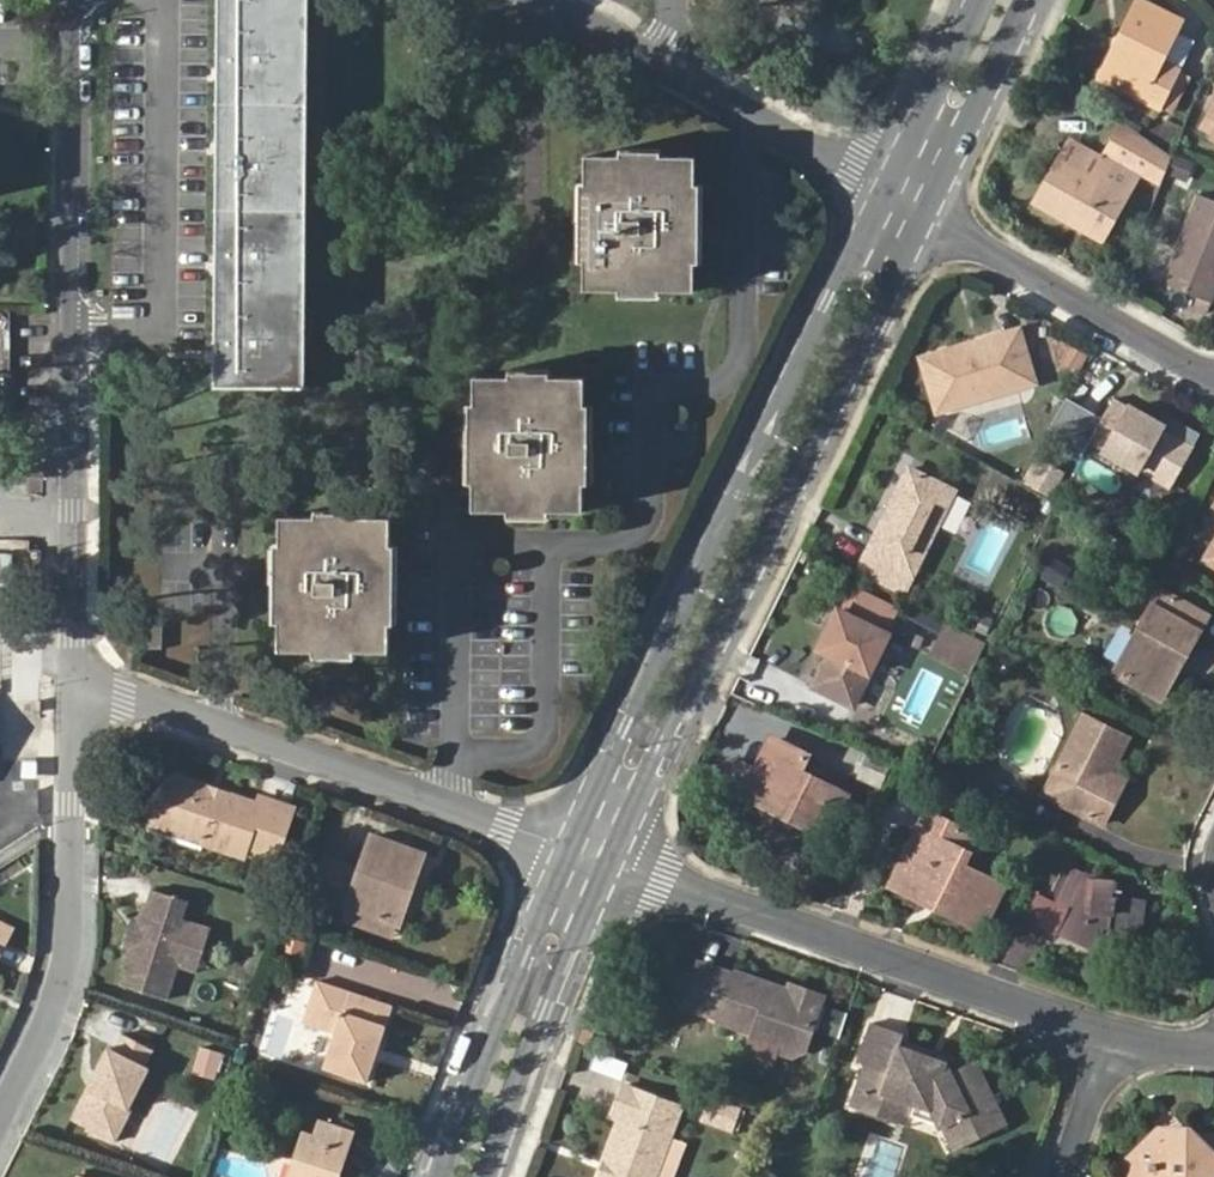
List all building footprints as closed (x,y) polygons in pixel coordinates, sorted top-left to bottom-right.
[(225,387),(224,0),(213,0),(215,387),(225,387)] [(300,0),(224,0),(225,387),(300,388),(300,0)] [(310,389),(310,0),(300,0),(300,388),(310,389)] [(1123,46),(1104,84),(1156,111),(1158,108),(1175,74),(1159,66),(1176,30),(1179,23),(1135,2),(1116,42),(1123,46)] [(1176,30),(1159,66),(1175,74),(1192,39),(1176,30)] [(1097,80),(1104,84),(1123,46),(1116,42),(1097,80)] [(1189,81),(1175,74),(1158,108),(1172,115),(1189,81)] [(1104,161),(1098,172),(1103,175),(1098,183),(1093,180),(1062,161),(1038,203),(1078,226),(1083,219),(1108,233),(1140,174),(1158,183),(1169,159),(1122,128),(1104,161)] [(1093,180),(1098,172),(1104,161),(1072,143),(1062,161),(1093,180)] [(1170,153),(1166,176),(1188,181),(1193,158),(1170,153)] [(697,156),(587,155),(587,290),(695,291),(697,156)] [(1103,175),(1098,172),(1093,180),(1098,183),(1103,175)] [(1203,197),(1166,284),(1211,303),(1213,296),(1213,202),(1203,197)] [(1103,241),(1108,233),(1083,219),(1078,226),(1103,241)] [(1020,331),(976,342),(978,349),(1022,337),(1020,331)] [(978,349),(976,342),(924,357),(938,409),(1035,381),(1022,337),(978,349)] [(1056,363),(1076,373),(1087,352),(1067,342),(1056,363)] [(587,513),(587,378),(478,376),(477,512),(587,513)] [(1185,438),(1164,426),(1117,400),(1094,440),(1175,486),(1198,445),(1185,438)] [(1170,417),(1164,426),(1185,438),(1190,428),(1170,417)] [(912,467),(860,569),(904,591),(955,489),(912,467)] [(43,497),(43,485),(32,484),(32,496),(43,497)] [(393,652),(393,518),(284,518),(283,650),(393,652)] [(1182,647),(1189,651),(1210,614),(1164,587),(1118,670),(1157,692),(1182,647)] [(832,651),(816,683),(854,702),(888,632),(841,608),(821,646),(832,651)] [(142,625),(142,650),(165,651),(165,625),(142,625)] [(943,638),(935,654),(968,672),(977,655),(943,638)] [(1164,696),(1189,651),(1182,647),(1157,692),(1164,696)] [(1102,785),(1111,769),(1130,736),(1086,712),(1045,790),(1103,821),(1118,793),(1102,785)] [(815,824),(826,802),(832,790),(798,772),(807,755),(775,738),(759,770),(740,759),(726,788),(745,798),(749,790),(815,824)] [(1127,777),(1111,769),(1102,785),(1118,793),(1127,777)] [(253,805),(220,795),(213,799),(205,797),(203,790),(170,779),(161,782),(149,820),(200,836),(197,845),(240,859),(243,848),(274,858),(289,809),(255,799),(253,805)] [(213,799),(220,795),(203,790),(205,797),(213,799)] [(844,811),(826,802),(815,824),(833,833),(844,811)] [(924,828),(901,872),(942,892),(937,901),(981,923),(1002,881),(964,862),(978,832),(929,807),(918,825),(924,828)] [(146,828),(197,845),(200,836),(149,820),(146,828)] [(346,907),(396,923),(405,898),(395,894),(401,879),(410,883),(420,853),(371,837),(358,871),(325,860),(312,895),(346,907)] [(1050,892),(1071,902),(1087,867),(1091,861),(1070,851),(1050,892)] [(1087,867),(1071,902),(1059,927),(1097,945),(1102,940),(1096,935),(1098,922),(1102,922),(1102,918),(1111,919),(1110,934),(1131,936),(1132,921),(1155,923),(1158,893),(1123,890),(1123,883),(1117,883),(1117,874),(1095,871),(1087,867)] [(942,892),(901,872),(896,882),(937,901),(942,892)] [(395,894),(405,898),(410,883),(401,879),(395,894)] [(179,913),(185,895),(149,884),(143,901),(140,901),(134,918),(138,927),(134,940),(126,945),(121,962),(123,963),(118,980),(165,996),(175,963),(180,948),(186,945),(199,949),(208,922),(179,913)] [(392,937),(396,923),(346,907),(340,921),(392,937)] [(134,918),(127,917),(119,942),(126,945),(134,940),(138,927),(134,918)] [(186,945),(180,948),(175,963),(193,968),(199,949),(186,945)] [(749,1029),(765,982),(737,971),(735,976),(702,964),(687,1001),(722,1013),(720,1019),(749,1029)] [(318,1067),(362,1082),(368,1063),(387,1005),(310,979),(299,1011),(332,1021),(329,1033),(318,1067)] [(771,985),(765,982),(749,1029),(759,1033),(776,1038),(779,1048),(794,1054),(810,1046),(824,1006),(810,1004),(813,992),(794,986),(792,992),(784,998),(772,994),(771,985)] [(792,992),(771,985),(772,994),(784,998),(792,992)] [(810,1004),(824,1006),(826,996),(813,992),(810,1004)] [(332,1021),(299,1011),(295,1022),(329,1033),(332,1021)] [(937,1050),(924,1046),(912,1041),(915,1032),(881,1020),(865,1063),(868,1063),(878,1067),(871,1089),(878,1093),(874,1106),(903,1115),(910,1095),(921,1099),(928,1102),(940,1106),(945,1117),(949,1125),(952,1124),(960,1120),(969,1145),(1016,1123),(1008,1105),(1012,1098),(1009,1090),(1001,1089),(986,1059),(964,1065),(956,1057),(937,1050)] [(316,1065),(327,1034),(314,1029),(303,1061),(316,1065)] [(105,1045),(68,1120),(113,1141),(129,1109),(126,1108),(146,1067),(142,1064),(150,1048),(118,1032),(111,1048),(105,1045)] [(926,1037),(924,1046),(937,1050),(956,1057),(964,1065),(967,1052),(926,1037)] [(629,1081),(618,1112),(627,1115),(604,1176),(660,1176),(675,1133),(687,1102),(629,1081)] [(878,1093),(871,1089),(866,1103),(874,1106),(878,1093)] [(925,1111),(928,1102),(921,1099),(910,1095),(903,1115),(914,1119),(922,1122),(925,1111)] [(748,1110),(721,1100),(713,1120),(740,1130),(748,1110)] [(925,1111),(945,1117),(940,1106),(928,1102),(925,1111)] [(296,1144),(285,1176),(331,1176),(347,1128),(318,1119),(313,1133),(300,1132),(296,1144)] [(963,1148),(969,1145),(960,1120),(952,1124),(963,1148)] [(675,1133),(660,1176),(678,1176),(693,1139),(675,1133)] [(1132,1176),(1213,1176),(1213,1140),(1197,1140),(1192,1135),(1184,1143),(1176,1150),(1169,1143),(1163,1135),(1125,1169),(1132,1176)] [(1180,1135),(1163,1135),(1169,1143),(1176,1150),(1184,1143),(1192,1135),(1180,1135)]
